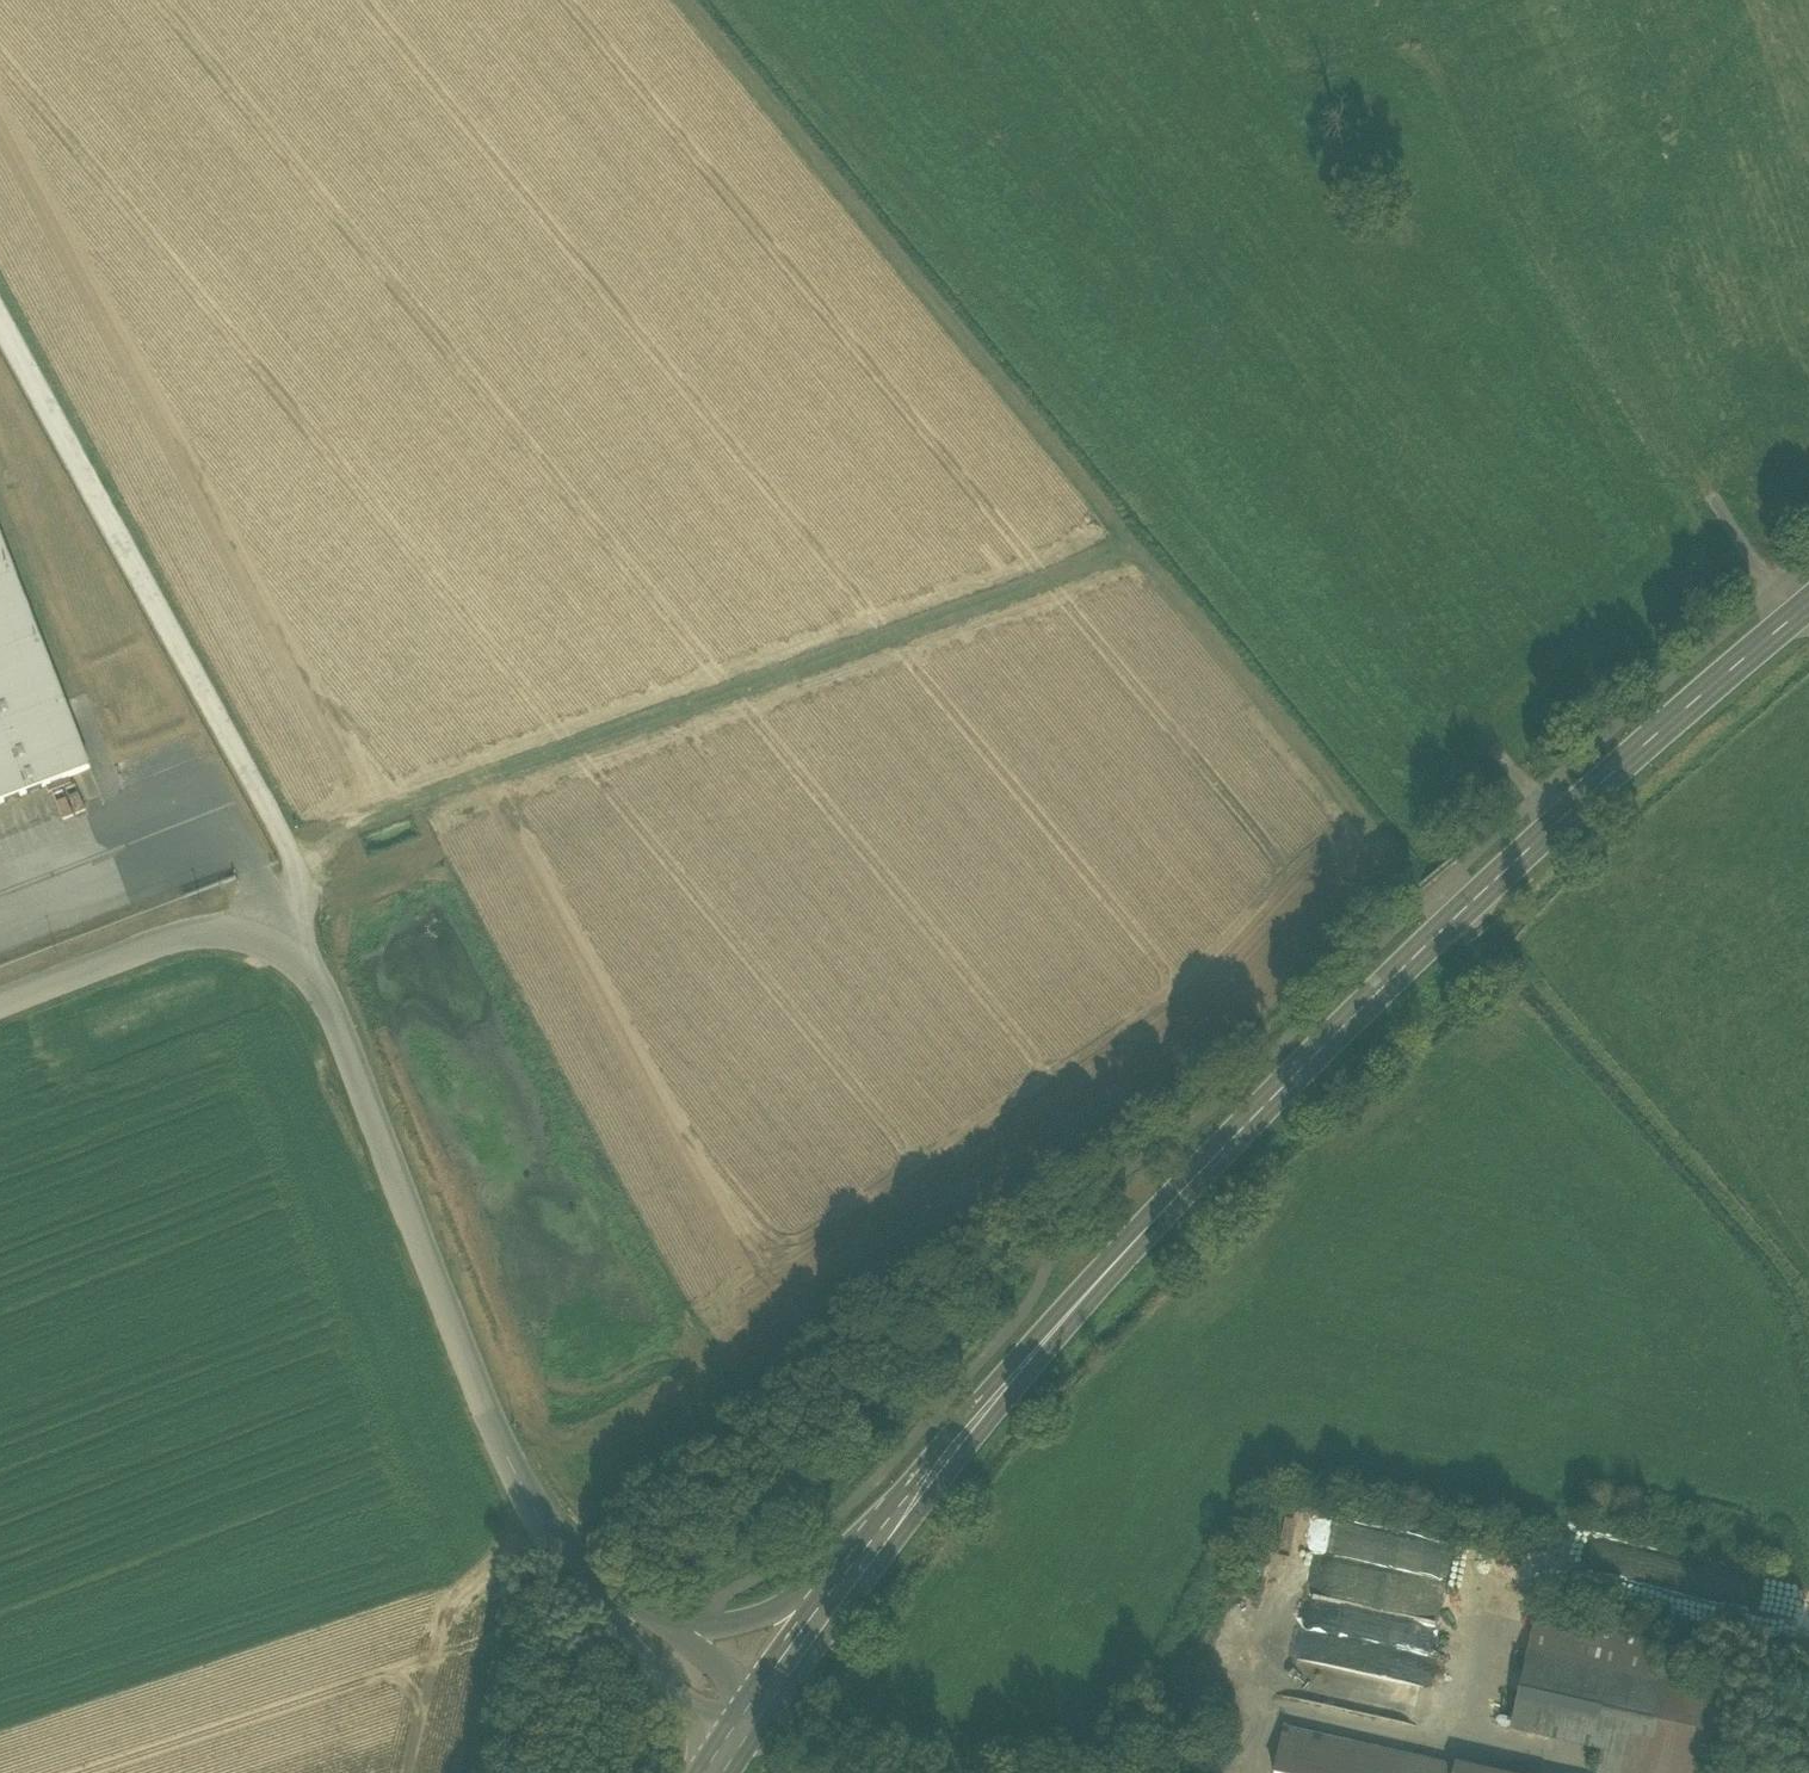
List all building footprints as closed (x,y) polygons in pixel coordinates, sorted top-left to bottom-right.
[(66,781),(65,778),(90,768),(0,534),(0,806),(66,781)] [(1448,1541),(1325,1515),(1317,1552),(1440,1578),(1448,1541)] [(1440,1578),(1317,1552),(1308,1593),(1431,1620),(1440,1578)] [(1431,1620),(1308,1593),(1301,1625),(1424,1652),(1431,1620)] [(1535,1616),(1527,1653),(1666,1685),(1668,1677),(1675,1648),(1535,1616)] [(1424,1652),(1301,1625),(1294,1659),(1417,1686),(1424,1652)] [(1667,1685),(1666,1685),(1527,1653),(1509,1730),(1602,1752),(1607,1733),(1653,1744),(1654,1744),(1667,1685)] [(1417,1686),(1294,1659),(1285,1699),(1408,1726),(1417,1686)] [(1653,1744),(1646,1772),(1721,1772),(1739,1693),(1668,1677),(1666,1685),(1667,1685),(1654,1744),(1653,1744)] [(1284,1729),(1281,1743),(1308,1749),(1311,1735),(1284,1729)] [(1653,1744),(1607,1733),(1602,1752),(1597,1772),(1646,1772),(1653,1744)] [(1368,1748),(1311,1735),(1308,1749),(1281,1743),(1274,1772),(1363,1772),(1368,1748)] [(1368,1748),(1363,1772),(1402,1772),(1406,1756),(1368,1748)] [(1453,1767),(1406,1756),(1402,1772),(1452,1772),(1453,1767)]
